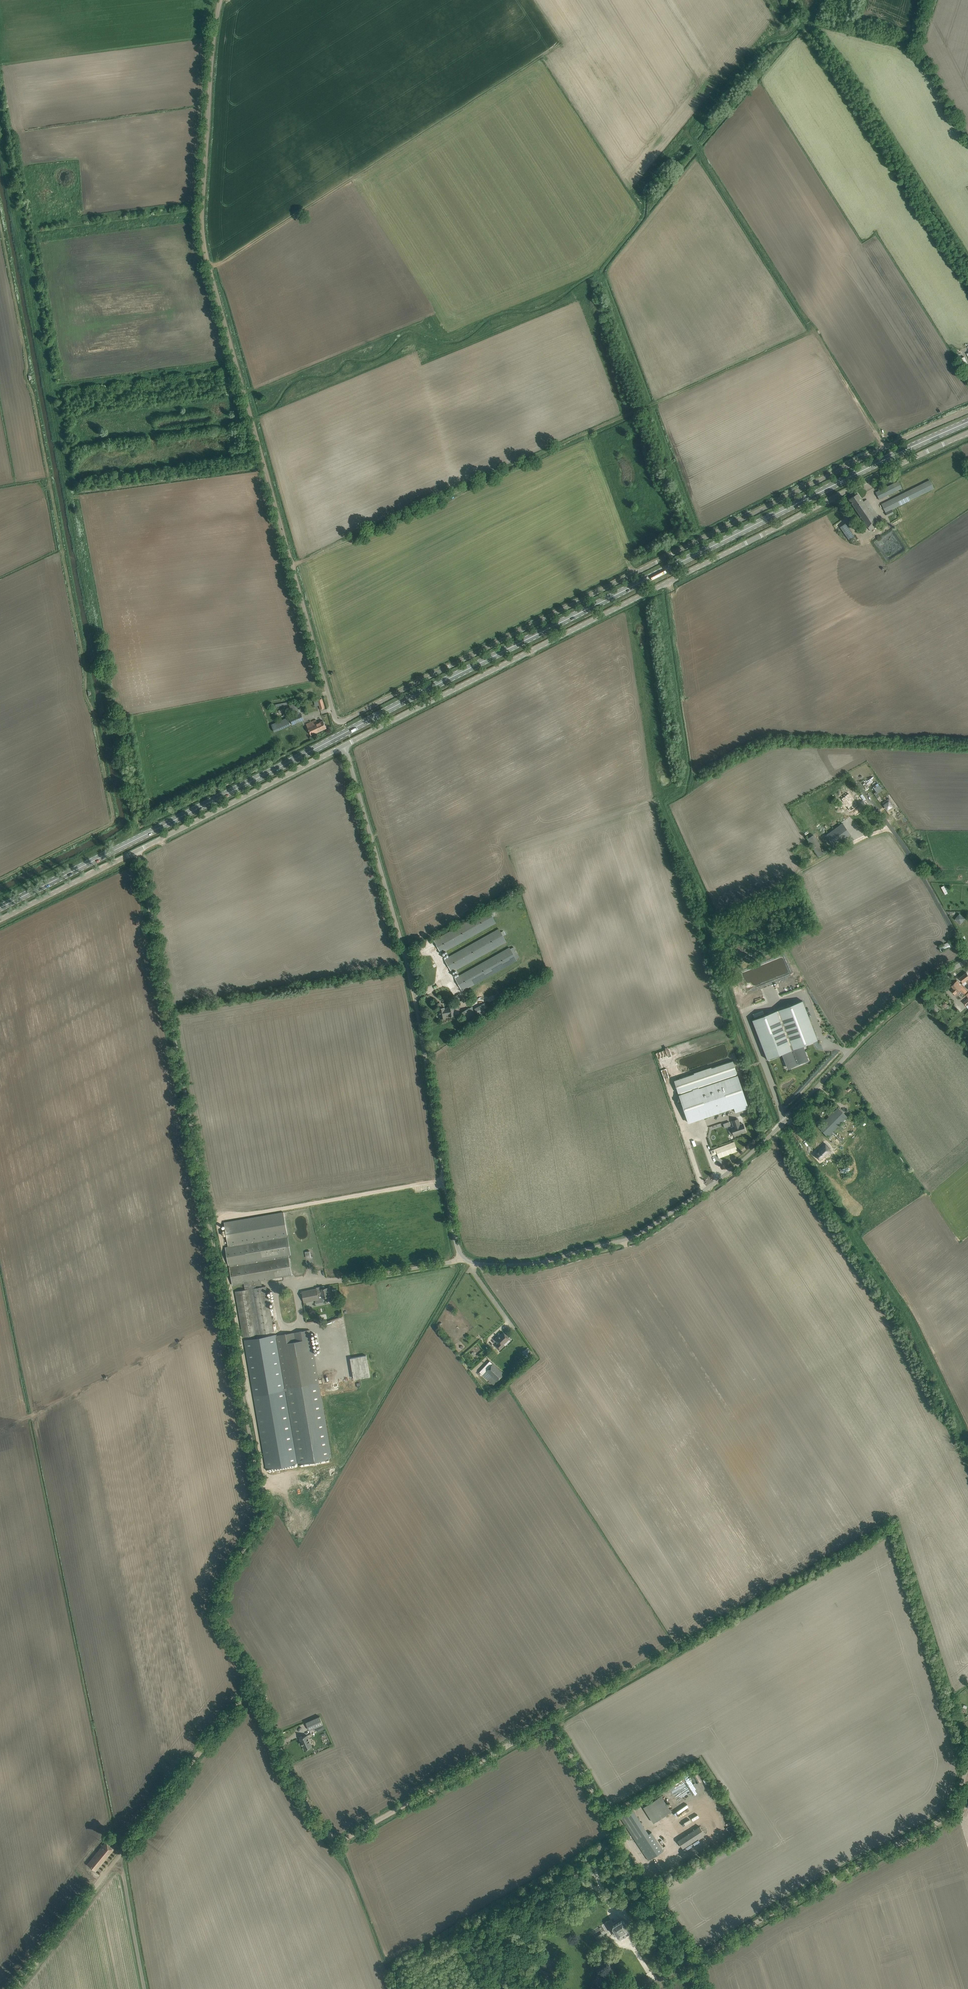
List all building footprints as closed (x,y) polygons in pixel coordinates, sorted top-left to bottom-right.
[(929,480),(882,504),(886,512),(934,488),(929,480)] [(876,492),(879,499),(902,488),(898,481),(876,492)] [(881,520),(870,503),(867,499),(863,502),(858,493),(849,499),(870,531),(879,525),(877,522),(881,520)] [(847,523),(840,526),(849,540),(855,536),(847,523)] [(288,706),(284,707),(286,714),(291,713),(292,716),(289,717),(293,725),(304,720),(301,715),(301,713),(300,713),(296,702),(290,705),(289,705),(290,708),(289,708),(288,706)] [(316,720),(306,724),(311,735),(326,728),(323,721),(317,723),(316,720)] [(276,722),(271,724),(274,732),(280,730),(276,722)] [(873,787),(876,791),(874,793),(876,795),(883,790),(878,783),(873,787)] [(849,793),(840,799),(844,804),(841,805),(845,811),(847,809),(850,812),(858,806),(853,800),(854,800),(849,793)] [(889,798),(883,803),(889,811),(895,807),(892,803),(891,802),(892,802),(889,798)] [(844,820),(827,832),(835,842),(851,830),(844,820)] [(807,839),(808,840),(818,857),(825,852),(813,834),(809,838),(807,839)] [(797,853),(805,861),(812,853),(804,846),(797,853)] [(490,913),(489,910),(434,940),(441,953),(496,923),(493,917),(495,916),(493,912),(490,913)] [(961,924),(966,918),(960,913),(955,919),(961,924)] [(503,931),(501,932),(499,929),(445,959),(452,972),(506,941),(503,936),(505,934),(503,931)] [(941,951),(952,946),(950,941),(939,947),(941,951)] [(514,947),(510,949),(510,947),(455,978),(462,991),(517,960),(516,959),(520,957),(514,947)] [(960,978),(963,983),(966,980),(967,983),(967,974),(967,972),(960,978)] [(958,980),(957,980),(952,986),(954,988),(952,990),(955,994),(958,992),(960,990),(964,994),(967,991),(958,980)] [(802,1001),(752,1020),(767,1059),(784,1053),(800,1047),(817,1040),(802,1001)] [(485,1002),(474,1008),(479,1017),(489,1011),(485,1002)] [(444,1007),(443,1007),(438,1008),(440,1019),(446,1018),(446,1015),(449,1015),(449,1017),(455,1016),(453,1006),(447,1007),(447,1008),(445,1008),(444,1007)] [(478,1017),(472,1006),(461,1013),(467,1023),(478,1017)] [(800,1047),(784,1053),(790,1067),(801,1063),(806,1061),(800,1047)] [(674,1080),(678,1093),(737,1073),(733,1061),(712,1068),(711,1067),(694,1073),(674,1080)] [(737,1075),(700,1087),(699,1086),(689,1090),(690,1091),(679,1094),(689,1123),(734,1108),(735,1112),(749,1108),(737,1075)] [(819,1127),(828,1136),(848,1117),(838,1108),(819,1127)] [(738,1119),(732,1121),(734,1127),(731,1127),(734,1135),(746,1131),(743,1123),(740,1124),(738,1119)] [(830,1148),(826,1143),(819,1149),(814,1153),(819,1159),(824,1155),(824,1156),(828,1153),(826,1151),(829,1149),(830,1148)] [(226,1231),(223,1232),(223,1236),(226,1236),(228,1245),(288,1235),(284,1212),(224,1222),(226,1231)] [(228,1246),(225,1247),(228,1265),(230,1265),(234,1285),(248,1282),(261,1280),(291,1275),(292,1275),(289,1255),(291,1255),(288,1235),(228,1245),(228,1246)] [(257,1339),(261,1338),(260,1334),(274,1332),(266,1286),(262,1287),(261,1280),(248,1282),(249,1286),(245,1287),(245,1290),(235,1291),(243,1337),(256,1335),(257,1339)] [(317,1288),(302,1291),(303,1296),(304,1302),(306,1302),(308,1301),(315,1300),(319,1299),(318,1295),(322,1294),(323,1298),(329,1297),(331,1296),(329,1287),(325,1288),(324,1286),(320,1287),(320,1289),(317,1290),(317,1288)] [(310,1329),(276,1335),(298,1463),(300,1463),(300,1465),(329,1459),(329,1458),(332,1457),(310,1329)] [(503,1344),(505,1341),(509,1338),(503,1332),(498,1337),(498,1336),(494,1339),(498,1343),(495,1346),(499,1350),(504,1345),(503,1344)] [(257,1339),(244,1341),(251,1386),(282,1380),(275,1336),(261,1338),(257,1339)] [(526,1356),(531,1352),(527,1348),(522,1352),(526,1356)] [(490,1361),(483,1368),(479,1372),(483,1375),(494,1385),(504,1374),(490,1361)] [(284,1391),(254,1396),(267,1468),(297,1463),(284,1391)] [(306,1722),(309,1730),(323,1724),(320,1716),(306,1722)] [(312,1746),(307,1735),(300,1738),(302,1743),(301,1743),(302,1746),(303,1745),(305,1749),(307,1748),(307,1749),(310,1748),(310,1747),(312,1746)] [(662,1795),(644,1806),(653,1822),(672,1811),(662,1795)] [(695,1809),(690,1813),(693,1817),(698,1814),(695,1809)] [(683,1848),(705,1834),(700,1826),(678,1840),(683,1848)] [(649,1833),(636,1841),(648,1860),(663,1850),(651,1832),(649,1833)] [(113,1849),(105,1843),(97,1852),(87,1863),(88,1863),(87,1864),(95,1871),(113,1849)] [(588,1864),(593,1872),(596,1870),(592,1862),(588,1864)] [(622,1920),(613,1925),(613,1929),(612,1930),(611,1931),(614,1935),(615,1936),(617,1935),(618,1936),(620,1937),(629,1931),(629,1929),(628,1926),(629,1926),(627,1923),(626,1923),(624,1920),(622,1920)] [(604,1936),(598,1940),(601,1945),(608,1941),(604,1936)]
